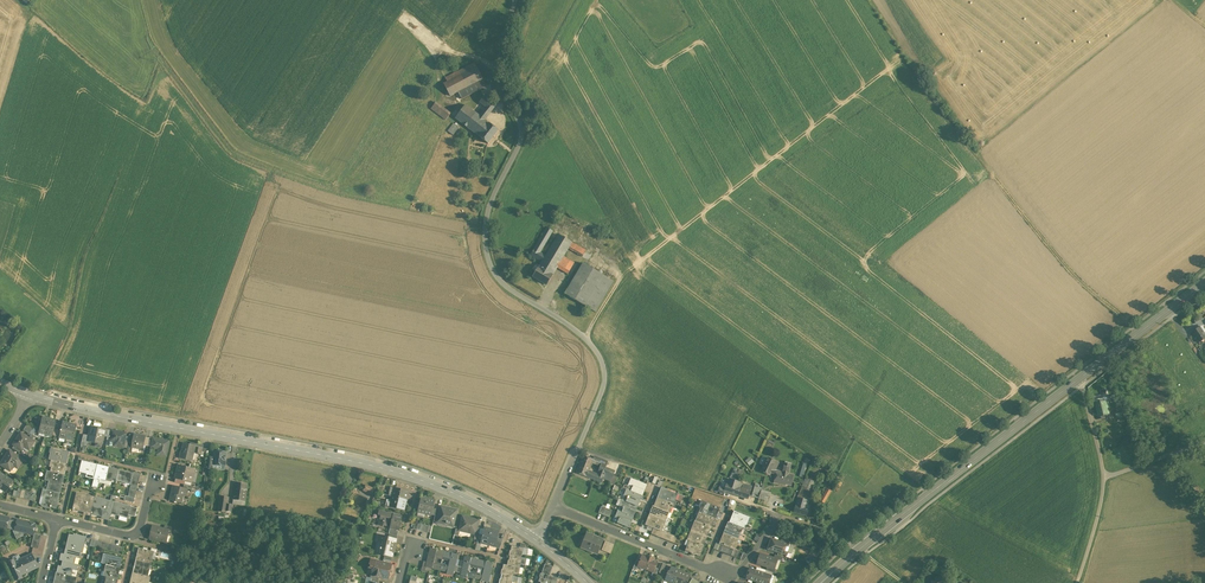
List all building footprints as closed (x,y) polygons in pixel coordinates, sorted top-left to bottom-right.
[(475,63),(445,78),(447,82),(476,66),(475,63)] [(447,82),(444,83),(450,96),(458,92),(483,79),(476,66),(447,82)] [(483,79),(458,92),(462,99),(487,86),(483,79)] [(496,106),(484,97),(473,110),(485,120),(496,106)] [(450,114),(436,102),(431,108),(446,120),(450,114)] [(466,105),(455,118),(479,136),(489,123),(485,120),(473,110),(466,105)] [(459,127),(454,123),(448,131),(453,135),(459,127)] [(489,123),(479,136),(488,144),(499,130),(489,123)] [(547,228),(531,255),(542,262),(543,261),(559,235),(548,229),(547,228)] [(559,235),(543,261),(556,269),(557,268),(564,257),(569,249),(572,243),(559,235)] [(586,250),(572,243),(569,249),(582,257),(586,250)] [(575,263),(564,257),(557,268),(568,274),(575,263)] [(542,262),(533,276),(548,285),(557,269),(556,269),(543,261),(542,262)] [(583,263),(565,293),(595,312),(614,281),(583,263)] [(1204,339),(1204,333),(1201,327),(1193,332),(1200,343),(1204,339)] [(1096,399),(1095,401),(1096,403),(1096,404),(1099,417),(1109,414),(1108,408),(1110,408),(1109,400),(1108,400),(1108,398),(1106,397),(1096,399)] [(1121,411),(1125,410),(1122,403),(1116,404),(1117,412),(1121,411)] [(49,419),(42,418),(39,432),(45,434),(49,419)] [(56,421),(49,419),(45,434),(52,435),(54,428),(56,421)] [(69,424),(62,423),(61,430),(59,437),(66,438),(69,424)] [(76,426),(69,424),(66,438),(73,440),(76,426)] [(105,429),(90,426),(89,435),(87,441),(88,441),(96,443),(96,441),(102,442),(103,436),(105,429)] [(127,433),(112,430),(111,437),(110,440),(109,446),(116,447),(116,446),(124,448),(126,435),(127,433)] [(35,442),(21,433),(13,445),(14,445),(22,450),(25,445),(30,449),(35,442)] [(146,437),(134,434),(133,443),(132,447),(133,447),(133,446),(143,448),(143,449),(144,445),(146,437)] [(169,441),(153,438),(151,446),(151,447),(159,449),(158,455),(167,456),(169,441)] [(196,446),(184,443),(180,458),(193,461),(196,446)] [(70,452),(52,448),(49,460),(51,460),(66,464),(67,464),(70,452)] [(17,456),(9,451),(0,465),(5,468),(10,471),(14,464),(19,467),(23,460),(17,456)] [(227,452),(215,451),(214,458),(213,464),(213,469),(225,470),(225,466),(227,452)] [(20,453),(19,453),(17,456),(23,460),(25,461),(28,458),(20,453)] [(593,459),(583,455),(576,472),(593,479),(595,473),(589,470),(594,459),(593,459)] [(751,456),(746,460),(750,465),(755,461),(751,456)] [(608,461),(594,457),(593,459),(594,459),(589,470),(595,473),(597,474),(598,471),(605,474),(603,479),(611,482),(613,476),(615,471),(605,467),(608,461)] [(804,477),(809,458),(805,457),(800,475),(804,477)] [(768,458),(762,471),(769,475),(770,472),(775,474),(774,480),(776,470),(775,469),(777,465),(774,463),(776,461),(768,458)] [(66,464),(51,460),(50,466),(52,467),(51,472),(64,475),(65,471),(65,470),(66,467),(65,467),(66,464)] [(97,464),(82,461),(79,471),(87,473),(86,477),(94,479),(97,464)] [(783,472),(776,470),(774,480),(774,482),(786,485),(786,481),(792,482),(793,476),(788,474),(790,465),(785,463),(783,472)] [(119,470),(97,464),(94,479),(92,486),(98,487),(100,479),(111,481),(112,478),(116,479),(119,470)] [(199,470),(179,465),(175,479),(176,479),(185,481),(192,483),(195,483),(199,470)] [(134,473),(119,470),(116,479),(116,481),(131,484),(132,482),(132,479),(134,473)] [(51,472),(48,471),(46,479),(50,480),(47,490),(60,493),(64,475),(51,472)] [(605,474),(598,471),(597,474),(595,473),(593,479),(602,482),(603,479),(605,474)] [(141,474),(134,472),(134,473),(132,479),(139,481),(141,474)] [(354,476),(348,474),(345,482),(352,484),(354,476)] [(0,483),(0,488),(6,492),(12,482),(9,480),(9,478),(5,476),(0,483)] [(647,484),(631,478),(628,485),(632,487),(631,491),(627,489),(642,495),(645,490),(647,484)] [(806,478),(798,497),(807,500),(815,482),(806,478)] [(726,489),(720,487),(719,491),(725,493),(725,491),(738,495),(738,496),(748,499),(752,487),(739,483),(730,480),(728,484),(726,489)] [(236,483),(234,499),(245,501),(248,484),(236,483)] [(759,484),(756,483),(752,496),(759,498),(761,490),(762,488),(759,487),(759,486),(758,486),(759,484)] [(184,488),(174,485),(170,500),(182,503),(184,496),(185,492),(187,492),(188,489),(184,488)] [(375,489),(367,485),(364,491),(372,494),(375,489)] [(409,491),(391,487),(389,495),(392,496),(407,499),(409,491)] [(828,487),(821,501),(824,503),(832,489),(828,487)] [(677,494),(662,488),(658,497),(674,504),(677,495),(678,495),(678,494),(677,494)] [(60,493),(47,490),(43,489),(42,495),(45,496),(43,505),(42,507),(50,509),(51,507),(56,508),(60,493)] [(642,495),(627,489),(624,496),(628,497),(626,501),(638,506),(642,495)] [(770,493),(761,490),(759,498),(768,501),(770,493)] [(95,497),(77,493),(74,507),(80,508),(80,511),(87,513),(86,514),(90,515),(91,513),(95,497)] [(228,498),(221,496),(218,513),(219,513),(219,511),(226,512),(226,511),(227,505),(227,504),(227,505),(228,498)] [(407,499),(392,496),(391,499),(390,505),(390,507),(404,510),(407,499)] [(112,502),(95,497),(91,513),(105,517),(104,519),(108,520),(110,513),(112,502)] [(428,498),(421,497),(418,511),(425,513),(428,498)] [(674,504),(658,497),(655,506),(669,512),(670,513),(674,504)] [(798,497),(793,512),(807,516),(809,509),(805,507),(807,500),(798,497)] [(435,500),(428,498),(425,513),(431,515),(433,508),(435,500)] [(638,506),(626,501),(622,499),(619,506),(623,508),(622,512),(634,517),(638,506)] [(719,508),(701,501),(698,507),(701,508),(700,512),(715,518),(719,508)] [(131,506),(112,502),(110,513),(128,518),(129,515),(131,506)] [(356,514),(362,514),(362,510),(365,510),(365,502),(357,502),(356,514)] [(138,508),(131,506),(129,515),(136,517),(138,508)] [(457,509),(441,506),(440,513),(437,522),(438,522),(438,520),(446,522),(445,524),(453,525),(457,509)] [(669,512),(655,506),(654,506),(650,515),(665,521),(669,522),(670,519),(667,517),(669,512)] [(634,517),(622,512),(618,510),(615,517),(619,519),(617,522),(629,527),(634,517)] [(402,516),(382,511),(379,525),(384,526),(384,522),(385,522),(385,521),(391,522),(390,528),(399,530),(401,522),(402,516)] [(715,518),(700,512),(696,521),(711,527),(711,528),(715,518)] [(747,517),(735,512),(730,523),(742,528),(743,529),(746,523),(745,523),(747,517)] [(665,521),(650,515),(646,524),(654,527),(657,528),(660,530),(661,530),(665,521)] [(6,528),(8,519),(9,518),(0,516),(0,527),(6,528)] [(479,520),(463,516),(459,530),(475,534),(477,527),(479,520)] [(6,528),(14,530),(16,521),(8,519),(6,528)] [(17,520),(16,521),(14,530),(33,535),(35,524),(33,524),(33,523),(30,522),(29,523),(17,520)] [(711,527),(696,521),(695,521),(692,530),(707,536),(711,527)] [(742,528),(730,523),(728,522),(724,533),(738,539),(740,533),(739,533),(741,528),(742,529),(742,528)] [(164,529),(153,526),(150,538),(165,542),(166,535),(169,535),(170,531),(170,530),(164,529)] [(492,530),(484,528),(484,529),(483,535),(481,541),(481,542),(488,544),(492,530)] [(499,531),(492,530),(488,544),(496,546),(498,538),(499,531)] [(707,536),(692,530),(688,540),(690,541),(690,540),(703,546),(703,545),(707,536)] [(41,534),(34,533),(31,547),(38,549),(41,534)] [(738,539),(724,533),(720,543),(730,547),(737,550),(738,551),(738,550),(734,548),(736,543),(738,539)] [(603,540),(590,534),(588,538),(589,539),(588,540),(586,539),(583,548),(597,553),(603,540)] [(74,536),(69,535),(66,549),(81,553),(82,553),(86,538),(74,535),(74,536)] [(389,537),(380,535),(378,541),(382,541),(379,554),(375,553),(385,556),(392,557),(393,558),(397,539),(389,537)] [(780,542),(771,539),(768,549),(778,552),(779,550),(787,552),(789,545),(790,545),(780,542)] [(703,546),(690,540),(690,541),(686,550),(700,556),(704,546),(703,545),(703,546)] [(614,544),(605,541),(603,548),(607,549),(606,552),(610,553),(614,544)] [(520,547),(512,546),(511,550),(510,550),(509,556),(510,556),(522,558),(522,554),(527,555),(528,549),(520,547)] [(427,562),(426,566),(426,567),(440,570),(441,565),(436,563),(438,558),(443,559),(444,551),(431,548),(427,562)] [(66,549),(65,549),(64,554),(61,554),(59,560),(64,561),(74,564),(75,558),(79,558),(81,553),(66,549)] [(153,552),(139,549),(137,561),(151,564),(152,559),(153,552)] [(458,555),(444,551),(443,559),(448,560),(447,565),(446,565),(446,566),(441,565),(440,570),(453,573),(458,555)] [(32,553),(20,559),(19,555),(17,555),(13,557),(12,558),(13,559),(7,562),(16,581),(22,578),(21,575),(38,567),(32,553)] [(123,558),(107,554),(105,560),(107,560),(106,564),(120,568),(123,558)] [(774,558),(760,554),(757,563),(767,567),(774,569),(774,568),(777,559),(774,558)] [(646,557),(642,555),(640,561),(638,566),(646,569),(650,557),(648,556),(648,558),(646,557)] [(478,560),(465,556),(460,575),(474,578),(475,573),(470,572),(471,571),(469,571),(470,566),(477,567),(478,560)] [(522,558),(510,556),(509,560),(508,560),(507,565),(520,567),(520,564),(525,565),(526,558),(522,558)] [(652,558),(650,557),(646,569),(653,572),(655,568),(658,562),(654,560),(652,559),(652,558)] [(383,562),(371,560),(370,567),(374,569),(373,574),(373,575),(380,576),(388,578),(391,564),(383,562)] [(492,563),(478,560),(477,567),(478,568),(477,574),(475,573),(474,578),(481,580),(488,581),(489,574),(492,563)] [(74,564),(64,561),(62,567),(58,566),(56,572),(71,576),(73,569),(77,570),(78,565),(74,564)] [(151,564),(137,561),(134,573),(147,576),(149,569),(150,569),(151,564)] [(120,568),(106,564),(103,576),(107,576),(118,579),(120,568)] [(520,567),(507,565),(503,564),(503,569),(502,569),(501,574),(502,574),(513,576),(514,572),(519,573),(520,567)] [(553,567),(545,564),(542,573),(549,576),(553,567)] [(668,574),(667,573),(665,580),(663,579),(662,582),(674,582),(675,582),(679,570),(671,567),(668,574)] [(750,568),(748,573),(747,573),(745,574),(745,575),(745,577),(747,578),(756,581),(762,582),(769,582),(771,575),(765,573),(756,570),(750,568)] [(679,570),(675,582),(677,582),(687,582),(691,575),(679,570)] [(56,572),(54,582),(64,582),(68,582),(75,582),(76,577),(71,576),(56,572)] [(134,573),(131,582),(142,582),(143,581),(148,582),(149,576),(147,576),(134,573)] [(542,573),(541,577),(540,577),(539,581),(541,582),(544,582),(556,582),(558,579),(549,576),(542,573)] [(502,574),(501,579),(500,579),(499,582),(517,582),(518,577),(513,576),(502,574)] [(950,582),(959,576),(958,574),(948,580),(949,581),(945,582),(951,582),(950,582)]
